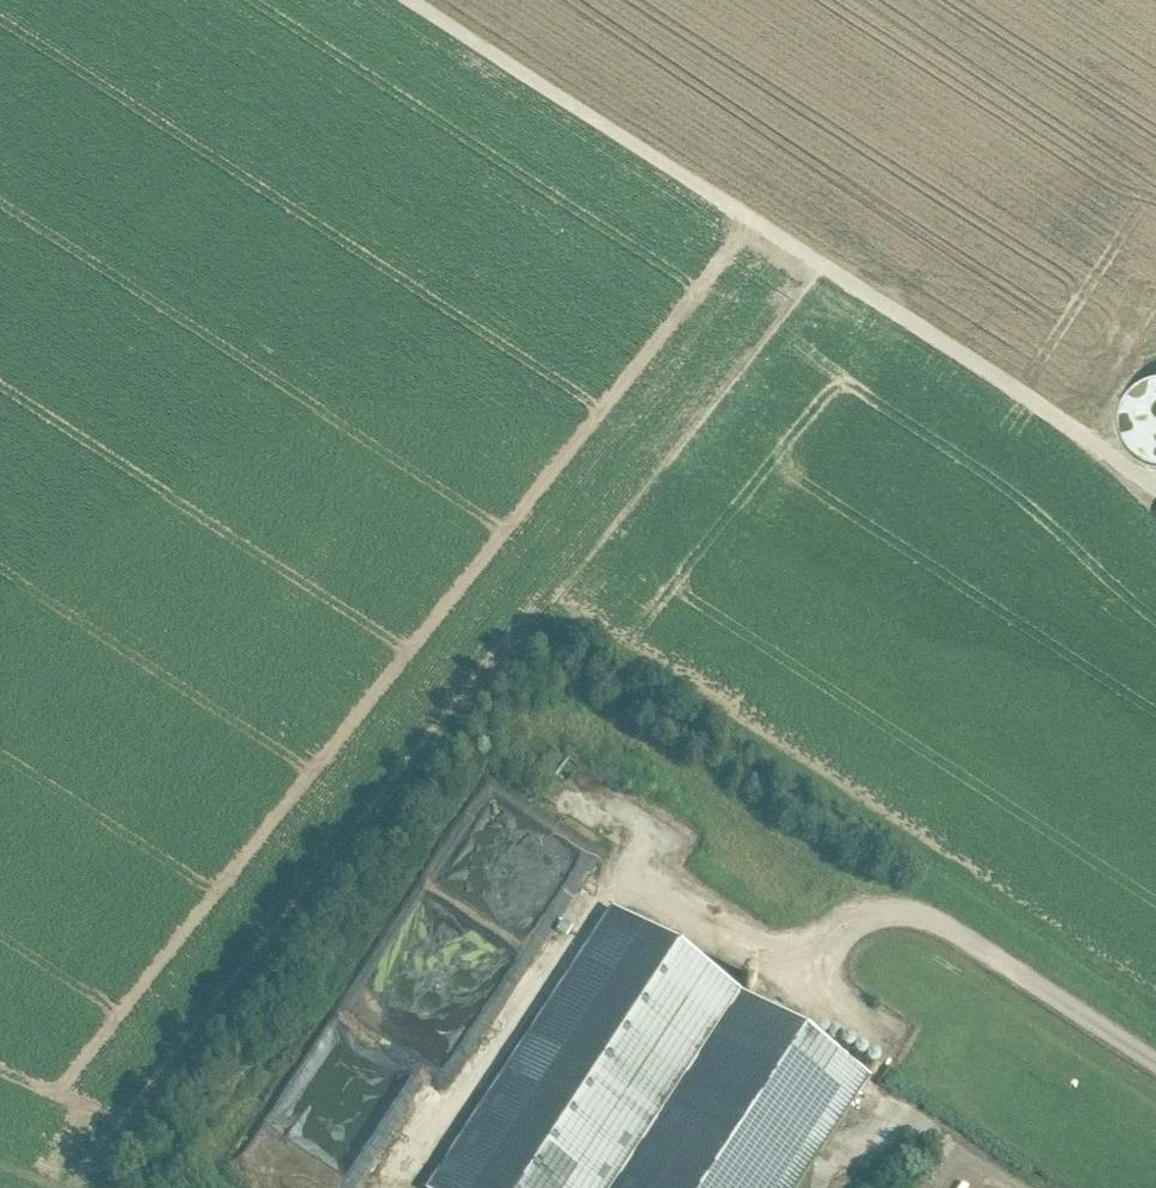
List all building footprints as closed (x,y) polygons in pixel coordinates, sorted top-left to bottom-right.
[(1137,454),(1147,458),(1155,460),(1155,371),(1151,371),(1139,377),(1128,385),(1121,395),(1117,407),(1117,420),(1119,432),(1125,443),(1137,454)] [(866,1082),(610,913),(430,1187),(432,1187),(797,1187),(866,1082)]
